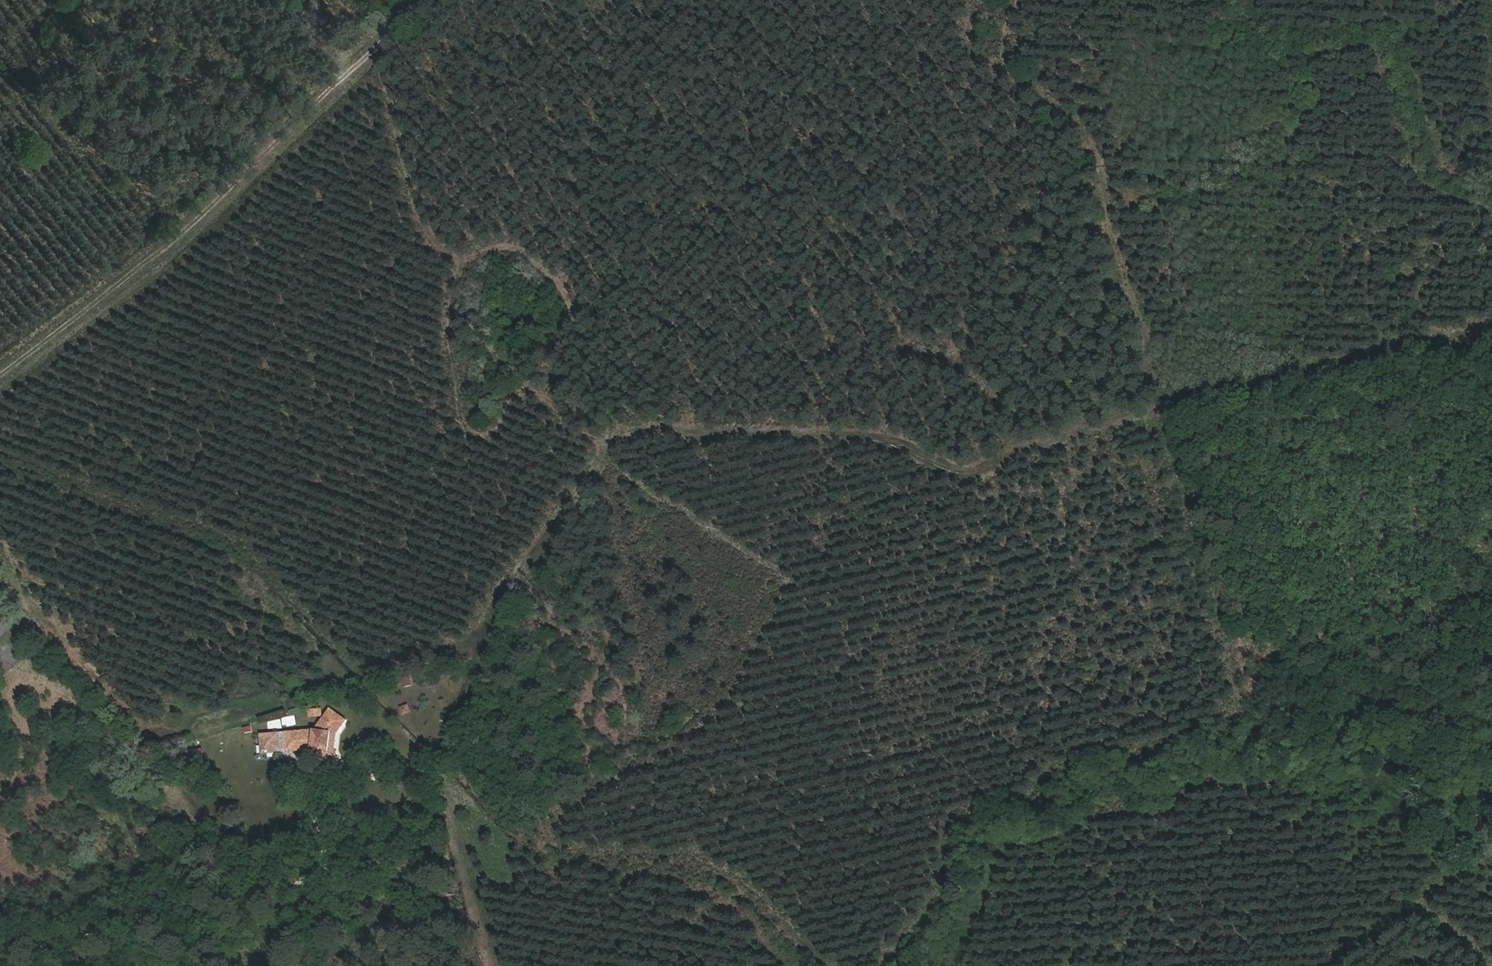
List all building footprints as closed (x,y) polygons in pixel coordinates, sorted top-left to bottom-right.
[(408,704),(399,706),(402,715),(411,712),(408,704)] [(316,737),(291,738),(291,758),(316,757),(329,780),(346,770),(338,756),(338,742),(350,727),(335,714),(316,737)] [(291,758),(291,738),(268,739),(269,758),(291,758)] [(185,748),(185,758),(202,759),(203,749),(185,748)]
